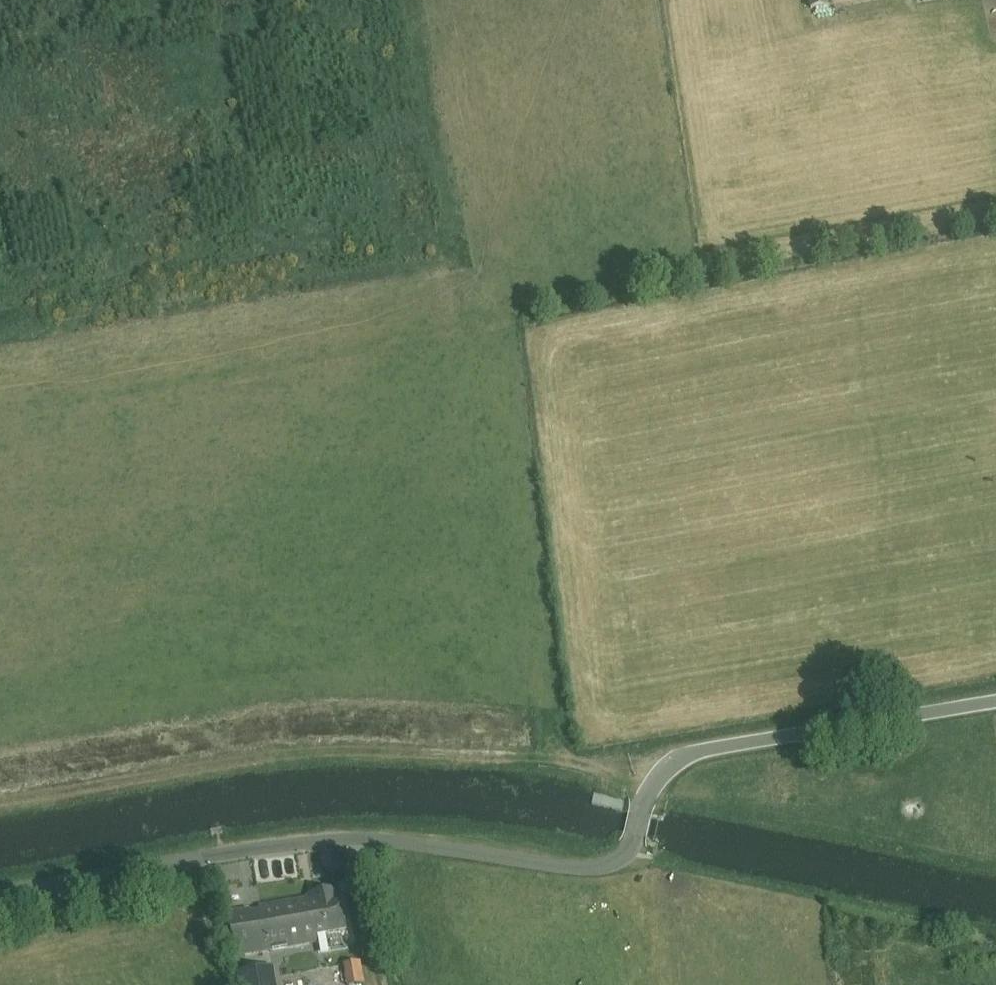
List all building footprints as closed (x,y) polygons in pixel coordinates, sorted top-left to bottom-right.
[(829,0),(808,0),(810,10),(830,8),(829,0)] [(236,956),(269,950),(318,942),(317,936),(346,931),(339,889),(308,895),(309,898),(228,913),(236,956)] [(349,957),(347,983),(363,984),(364,958),(349,957)] [(237,973),(239,984),(277,984),(274,967),(237,973)]
